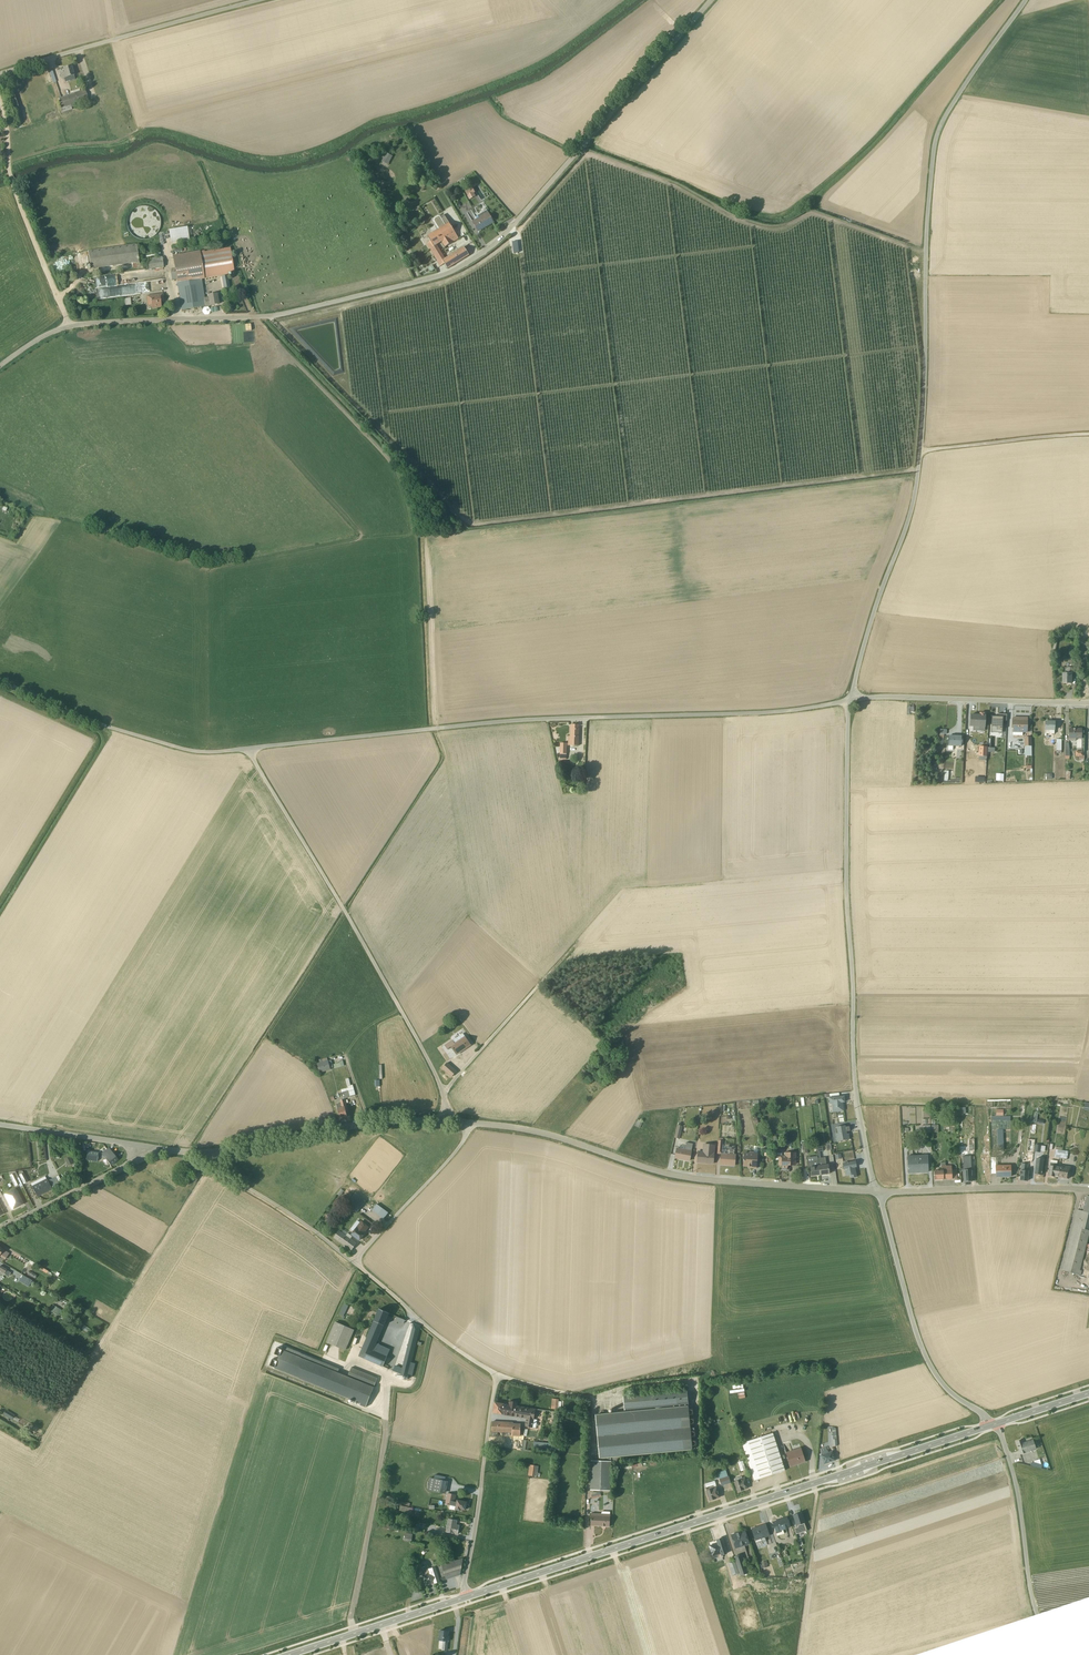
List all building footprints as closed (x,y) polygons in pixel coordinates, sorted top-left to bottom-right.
[(62,79),(74,75),(71,66),(63,68),(65,72),(60,74),(62,79)] [(74,104),(89,99),(85,89),(80,91),(79,89),(73,91),(73,93),(61,97),(58,98),(61,108),(62,113),(72,109),(72,107),(74,106),(74,104)] [(11,113),(16,112),(20,110),(14,93),(5,96),(11,113)] [(392,157),(386,153),(382,162),(388,165),(392,157)] [(475,193),(472,187),(464,191),(469,200),(475,197),(473,193),(475,193)] [(451,206),(442,191),(434,196),(443,211),(451,206)] [(472,222),(477,232),(493,223),(486,211),(475,218),(476,220),(472,222)] [(447,220),(444,215),(441,217),(438,216),(433,219),(432,222),(438,230),(427,237),(430,242),(426,245),(440,267),(444,264),(447,269),(469,256),(463,247),(445,259),(437,245),(441,243),(445,248),(458,239),(453,230),(449,223),(447,220)] [(170,244),(189,241),(186,227),(168,230),(170,244)] [(136,265),(139,264),(136,244),(88,251),(90,270),(93,270),(93,269),(136,263),(136,265)] [(201,277),(234,272),(230,248),(205,252),(205,250),(174,255),(182,310),(219,304),(218,294),(209,295),(210,300),(205,301),(201,277)] [(148,259),(149,270),(163,268),(161,257),(148,259)] [(146,296),(147,306),(151,306),(151,307),(155,307),(155,308),(161,307),(160,303),(164,302),(163,294),(146,296)] [(1062,674),(1062,684),(1070,684),(1070,675),(1073,675),(1073,668),(1066,668),(1065,674),(1062,674)] [(977,716),(970,715),(970,727),(973,727),(973,731),(984,731),(985,714),(980,713),(979,716),(977,716)] [(992,717),(991,733),(1001,733),(1002,721),(1006,721),(1007,715),(1002,715),(997,714),(997,717),(992,717)] [(1013,718),(1012,733),(1026,733),(1027,718),(1013,718)] [(1045,722),(1044,734),(1054,734),(1054,722),(1045,722)] [(578,746),(579,725),(570,725),(570,736),(568,736),(568,744),(560,743),(559,760),(566,760),(567,746),(578,746)] [(1081,739),(1081,729),(1068,729),(1068,741),(1075,741),(1075,739),(1081,739)] [(948,746),(948,750),(952,750),(952,747),(962,747),(962,736),(948,736),(948,746)] [(452,1040),(444,1046),(447,1049),(451,1047),(456,1055),(471,1045),(464,1036),(454,1043),(452,1040)] [(333,1068),(330,1057),(327,1058),(327,1057),(319,1060),(320,1063),(317,1064),(319,1073),(331,1070),(330,1068),(333,1068)] [(447,1063),(442,1068),(452,1077),(456,1072),(447,1063)] [(348,1079),(345,1080),(350,1097),(355,1096),(352,1085),(350,1086),(348,1079)] [(347,1086),(344,1087),(344,1089),(341,1090),(342,1093),(340,1093),(341,1097),(343,1096),(344,1099),(350,1097),(347,1086)] [(843,1097),(828,1098),(829,1104),(832,1104),(832,1112),(843,1111),(842,1102),(844,1102),(843,1097)] [(340,1119),(347,1117),(346,1112),(347,1112),(344,1100),(340,1101),(340,1103),(337,1104),(336,1105),(340,1119)] [(638,1120),(634,1126),(639,1129),(642,1122),(638,1120)] [(832,1134),(834,1142),(849,1140),(848,1134),(846,1135),(845,1132),(849,1131),(849,1127),(844,1127),(844,1126),(836,1127),(836,1129),(835,1129),(835,1133),(832,1134)] [(926,1138),(930,1138),(930,1133),(930,1126),(920,1126),(921,1134),(925,1134),(925,1137),(926,1138)] [(727,1165),(734,1166),(735,1154),(734,1154),(735,1146),(734,1146),(727,1146),(727,1145),(722,1145),(723,1139),(723,1138),(718,1138),(717,1154),(721,1155),(720,1165),(726,1165),(727,1165)] [(675,1158),(689,1161),(692,1144),(686,1143),(685,1147),(679,1146),(679,1149),(677,1148),(675,1158)] [(698,1151),(697,1163),(713,1164),(714,1145),(703,1144),(702,1151),(698,1151)] [(819,1175),(829,1174),(828,1165),(826,1165),(825,1158),(820,1158),(820,1153),(820,1152),(822,1151),(822,1146),(816,1147),(817,1153),(819,1175)] [(101,1158),(103,1160),(105,1159),(110,1166),(118,1160),(110,1151),(109,1152),(107,1149),(100,1155),(101,1158)] [(743,1166),(747,1167),(747,1168),(756,1169),(757,1150),(753,1150),(753,1152),(749,1152),(749,1153),(744,1153),(743,1166)] [(98,1153),(87,1151),(86,1160),(96,1162),(98,1153)] [(775,1154),(775,1160),(778,1160),(778,1166),(781,1166),(781,1170),(786,1170),(786,1166),(795,1166),(795,1153),(784,1153),(784,1156),(782,1156),(781,1154),(775,1154)] [(928,1172),(927,1155),(917,1156),(918,1172),(918,1173),(928,1172)] [(64,1159),(67,1167),(74,1163),(71,1156),(64,1159)] [(907,1157),(908,1173),(918,1173),(917,1156),(907,1157)] [(817,1157),(807,1158),(808,1167),(810,1167),(811,1176),(819,1175),(817,1157)] [(997,1158),(991,1158),(991,1174),(995,1174),(996,1177),(1010,1177),(1010,1165),(998,1165),(997,1158)] [(1042,1159),(1042,1158),(1040,1158),(1040,1159),(1036,1158),(1034,1174),(1041,1175),(1043,1159),(1042,1159)] [(1052,1176),(1052,1175),(1058,1176),(1059,1167),(1055,1166),(1056,1164),(1057,1164),(1057,1161),(1050,1160),(1050,1162),(1048,1176),(1052,1176)] [(192,1162),(183,1161),(182,1170),(191,1171),(192,1162)] [(855,1162),(842,1164),(843,1170),(844,1170),(846,1176),(850,1175),(851,1178),(856,1177),(854,1167),(856,1167),(855,1162)] [(941,1170),(934,1171),(935,1180),(956,1179),(956,1170),(951,1170),(951,1166),(945,1166),(945,1163),(941,1163),(941,1170)] [(1028,1164),(1021,1164),(1019,1180),(1027,1181),(1028,1171),(1027,1171),(1028,1164)] [(1058,1177),(1068,1179),(1070,1167),(1063,1166),(1063,1167),(1059,1167),(1058,1177)] [(971,1170),(963,1171),(964,1182),(972,1181),(971,1170)] [(15,1171),(8,1172),(9,1175),(9,1176),(15,1187),(19,1185),(20,1187),(22,1186),(15,1171)] [(20,1172),(18,1173),(19,1175),(18,1175),(23,1184),(28,1182),(23,1173),(22,1171),(20,1172)] [(200,1175),(195,1172),(190,1182),(195,1184),(200,1175)] [(61,1182),(58,1176),(48,1181),(52,1187),(58,1184),(61,1182)] [(30,1184),(37,1197),(51,1189),(44,1177),(30,1184)] [(4,1194),(12,1209),(22,1204),(14,1189),(4,1194)] [(366,1201),(355,1193),(345,1205),(356,1213),(366,1201)] [(1077,1210),(1061,1270),(1062,1271),(1080,1276),(1080,1275),(1081,1271),(1080,1270),(1088,1233),(1088,1231),(1088,1230),(1088,1197),(1086,1196),(1082,1212),(1077,1210)] [(382,1209),(376,1204),(372,1210),(378,1215),(382,1209)] [(351,1234),(359,1240),(364,1234),(363,1233),(368,1227),(361,1222),(356,1228),(351,1234)] [(351,1250),(356,1244),(339,1231),(334,1238),(351,1250)] [(20,1256),(11,1251),(10,1254),(18,1259),(20,1256)] [(0,1265),(0,1271),(4,1274),(4,1273),(7,1275),(9,1271),(6,1270),(7,1269),(0,1265)] [(49,1310),(58,1315),(61,1309),(53,1305),(49,1310)] [(344,1316),(348,1307),(343,1305),(340,1314),(344,1316)] [(376,1344),(388,1313),(379,1309),(358,1356),(382,1367),(390,1349),(376,1344)] [(354,1330),(334,1322),(326,1342),(326,1343),(345,1351),(354,1330)] [(411,1324),(413,1325),(402,1368),(395,1365),(392,1371),(404,1376),(403,1379),(406,1380),(408,1376),(412,1377),(415,1364),(411,1363),(420,1326),(416,1325),(411,1323),(411,1324)] [(280,1350),(273,1368),(360,1403),(359,1405),(365,1410),(365,1408),(377,1378),(351,1367),(347,1377),(280,1350)] [(623,1397),(624,1410),(688,1405),(687,1392),(623,1397)] [(558,1399),(552,1399),(551,1409),(557,1409),(560,1409),(561,1402),(558,1402),(558,1399)] [(495,1403),(493,1413),(501,1414),(501,1415),(514,1417),(516,1406),(516,1402),(509,1401),(509,1405),(495,1403)] [(524,1427),(531,1428),(535,1410),(516,1406),(514,1417),(526,1419),(524,1427)] [(691,1449),(688,1407),(618,1413),(617,1411),(617,1410),(615,1410),(615,1411),(615,1413),(596,1415),(600,1461),(591,1461),(590,1490),(610,1490),(611,1462),(619,1462),(619,1456),(691,1449)] [(492,1422),(491,1437),(497,1437),(497,1432),(512,1433),(512,1423),(492,1422)] [(520,1436),(520,1424),(513,1424),(512,1433),(512,1436),(520,1436)] [(754,1481),(785,1471),(772,1433),(741,1443),(754,1481)] [(1016,1442),(1017,1446),(1017,1447),(1018,1447),(1020,1454),(1035,1449),(1032,1440),(1022,1444),(1021,1441),(1016,1442)] [(533,1448),(559,1450),(559,1444),(537,1442),(537,1441),(534,1441),(533,1448)] [(786,1453),(790,1466),(805,1462),(800,1448),(786,1453)] [(827,1450),(821,1452),(821,1455),(820,1455),(824,1464),(835,1461),(835,1460),(832,1451),(828,1452),(827,1450)] [(535,1465),(529,1465),(528,1475),(537,1477),(538,1466),(535,1466),(535,1465)] [(725,1470),(717,1473),(721,1486),(731,1483),(728,1476),(727,1476),(725,1470)] [(736,1487),(738,1491),(747,1488),(744,1477),(742,1478),(741,1477),(734,1479),(735,1482),(734,1482),(735,1487),(736,1487)] [(430,1478),(427,1490),(445,1494),(448,1482),(430,1478)] [(705,1488),(706,1488),(706,1490),(706,1491),(707,1496),(708,1496),(709,1501),(713,1500),(713,1499),(719,1497),(715,1486),(714,1481),(711,1482),(704,1484),(705,1488)] [(447,1493),(445,1504),(450,1506),(449,1509),(455,1511),(455,1510),(460,1511),(460,1509),(465,1510),(466,1503),(456,1500),(456,1502),(454,1502),(456,1495),(447,1493)] [(401,1506),(400,1511),(406,1512),(408,1516),(412,1514),(410,1508),(401,1506)] [(591,1513),(590,1526),(609,1527),(610,1512),(602,1512),(601,1514),(591,1513)] [(801,1513),(793,1515),(796,1526),(797,1525),(799,1533),(806,1531),(804,1523),(801,1513)] [(790,1528),(786,1518),(773,1522),(777,1536),(784,1534),(782,1530),(790,1528)] [(457,1521),(448,1519),(445,1532),(457,1534),(459,1526),(456,1525),(457,1521)] [(752,1529),(755,1541),(761,1539),(762,1539),(764,1539),(764,1538),(769,1536),(765,1524),(752,1529)] [(736,1549),(749,1545),(744,1531),(731,1535),(736,1549)] [(405,1533),(404,1541),(411,1542),(412,1534),(405,1533)] [(726,1554),(721,1539),(717,1540),(718,1543),(709,1546),(713,1559),(722,1557),(722,1555),(726,1554)] [(741,1554),(734,1557),(740,1576),(743,1575),(743,1576),(748,1576),(747,1574),(748,1573),(741,1554)] [(460,1575),(463,1559),(463,1558),(455,1561),(453,1556),(435,1562),(437,1567),(436,1567),(440,1581),(460,1575)] [(739,1574),(734,1560),(728,1563),(732,1576),(739,1574)] [(440,1581),(436,1567),(435,1567),(428,1569),(428,1570),(423,1571),(424,1575),(422,1576),(426,1585),(434,1583),(440,1581)] [(442,1650),(447,1651),(448,1642),(449,1636),(448,1636),(448,1632),(440,1631),(439,1641),(443,1641),(442,1650)]
